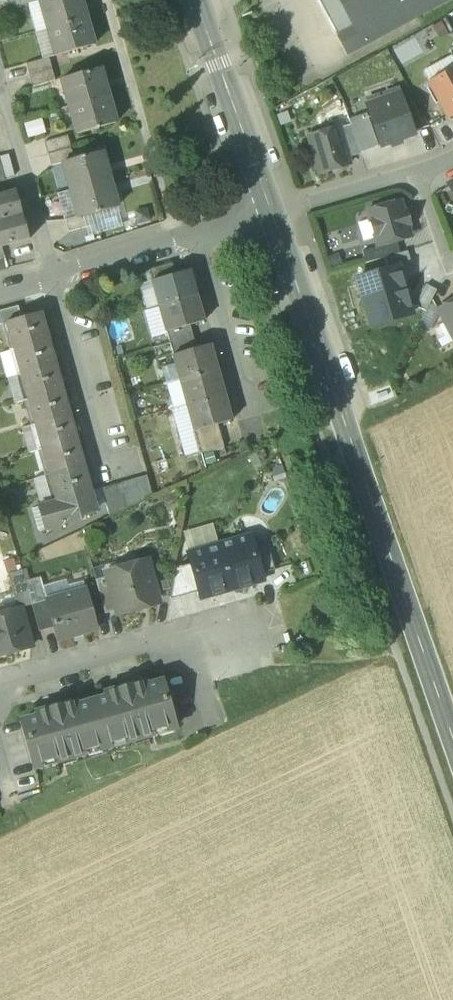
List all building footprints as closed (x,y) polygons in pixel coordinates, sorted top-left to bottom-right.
[(9,10),(29,5),(36,3),(35,0),(6,0),(9,10)] [(40,2),(48,29),(86,18),(81,0),(46,0),(40,2)] [(348,54),(448,0),(318,0),(348,54)] [(36,32),(48,29),(40,2),(36,3),(29,5),(36,32)] [(86,18),(48,29),(56,56),(94,45),(86,18)] [(49,58),(26,65),(29,76),(52,70),(49,58)] [(108,96),(101,69),(62,80),(69,107),(107,96),(108,96)] [(52,70),(29,76),(33,87),(56,81),(52,70)] [(430,83),(449,117),(452,114),(452,71),(430,83)] [(384,104),(369,109),(383,146),(414,136),(400,98),(398,99),(396,95),(383,100),(384,104)] [(107,96),(70,107),(78,133),(115,123),(107,96)] [(351,123),(361,153),(378,147),(367,115),(350,121),(351,123)] [(361,153),(351,123),(339,127),(340,128),(348,158),(361,154),(361,153)] [(340,128),(309,137),(319,173),(350,164),(348,158),(340,128)] [(68,136),(45,143),(48,154),(71,148),(68,136)] [(63,163),(73,160),(70,148),(48,155),(51,166),(63,163)] [(73,160),(63,163),(71,190),(109,180),(102,152),(73,160)] [(109,180),(71,190),(78,218),(88,215),(117,207),(109,180)] [(22,215),(15,191),(0,195),(0,221),(22,215)] [(401,201),(367,211),(378,248),(397,242),(411,238),(408,226),(411,225),(407,212),(404,213),(401,201)] [(0,221),(0,248),(2,248),(29,240),(22,215),(0,221)] [(92,227),(88,215),(78,218),(66,221),(69,233),(92,227)] [(378,248),(362,252),(366,264),(385,258),(400,254),(397,242),(378,248)] [(400,254),(385,258),(389,270),(398,267),(412,263),(408,251),(400,254)] [(172,263),(149,270),(153,281),(176,275),(172,263)] [(413,315),(398,267),(389,270),(357,279),(371,327),(413,315)] [(176,275),(153,281),(160,306),(196,296),(189,271),(176,275)] [(160,306),(153,281),(138,286),(145,310),(160,306)] [(427,311),(437,290),(426,285),(416,306),(427,311)] [(196,296),(160,306),(167,332),(190,325),(203,321),(196,296)] [(438,309),(452,337),(452,301),(438,309)] [(21,318),(18,307),(0,311),(0,325),(7,323),(6,323),(21,318)] [(21,318),(6,323),(7,323),(14,350),(49,340),(41,313),(21,318)] [(190,325),(167,332),(170,344),(193,337),(190,325)] [(193,337),(170,344),(173,355),(196,349),(193,337)] [(49,340),(14,350),(21,375),(56,365),(49,340)] [(196,349),(173,355),(180,381),(217,370),(210,345),(196,349)] [(56,365),(21,375),(28,400),(63,390),(56,365)] [(217,370),(180,381),(187,406),(224,395),(217,370)] [(63,390),(28,400),(35,425),(70,415),(63,390)] [(224,395),(187,406),(194,431),(217,425),(231,421),(224,395)] [(70,415),(35,425),(42,450),(77,440),(70,415)] [(217,425),(194,431),(197,443),(221,436),(217,425)] [(181,460),(201,454),(197,443),(194,431),(174,437),(181,460)] [(221,436),(197,443),(201,454),(224,448),(221,436)] [(77,440),(42,450),(49,475),(84,465),(77,440)] [(49,475),(56,501),(39,506),(46,530),(63,526),(62,523),(79,518),(79,515),(97,510),(84,465),(49,475)] [(153,496),(147,476),(135,479),(141,499),(153,496)] [(130,502),(141,499),(135,479),(125,482),(130,502)] [(120,505),(130,502),(125,482),(114,485),(120,505)] [(108,509),(120,505),(114,485),(103,488),(108,509)] [(250,536),(219,544),(232,590),(263,582),(261,574),(253,547),(250,536)] [(267,543),(253,547),(261,574),(275,570),(267,543)] [(219,544),(189,553),(192,564),(199,592),(202,599),(232,590),(219,544)] [(146,560),(125,566),(127,572),(108,577),(118,611),(119,616),(141,609),(140,605),(158,600),(146,560)] [(192,564),(175,569),(170,600),(199,592),(192,564)] [(22,571),(8,575),(17,609),(20,609),(32,605),(25,583),(22,571)] [(108,577),(96,581),(105,614),(118,611),(108,577)] [(41,578),(25,583),(32,605),(39,632),(54,628),(47,601),(47,600),(41,578)] [(47,600),(47,601),(54,628),(58,640),(97,629),(86,590),(47,600)] [(8,610),(3,607),(0,608),(0,656),(31,648),(20,609),(17,609),(9,612),(8,610)] [(145,682),(106,693),(107,698),(92,702),(105,748),(107,748),(105,742),(124,737),(125,743),(154,734),(153,729),(171,723),(173,729),(175,729),(162,682),(147,686),(145,682)] [(76,701),(36,713),(38,717),(22,721),(35,768),(37,767),(36,762),(54,756),(56,762),(85,754),(84,748),(102,743),(104,749),(105,748),(92,702),(77,706),(76,701)]
